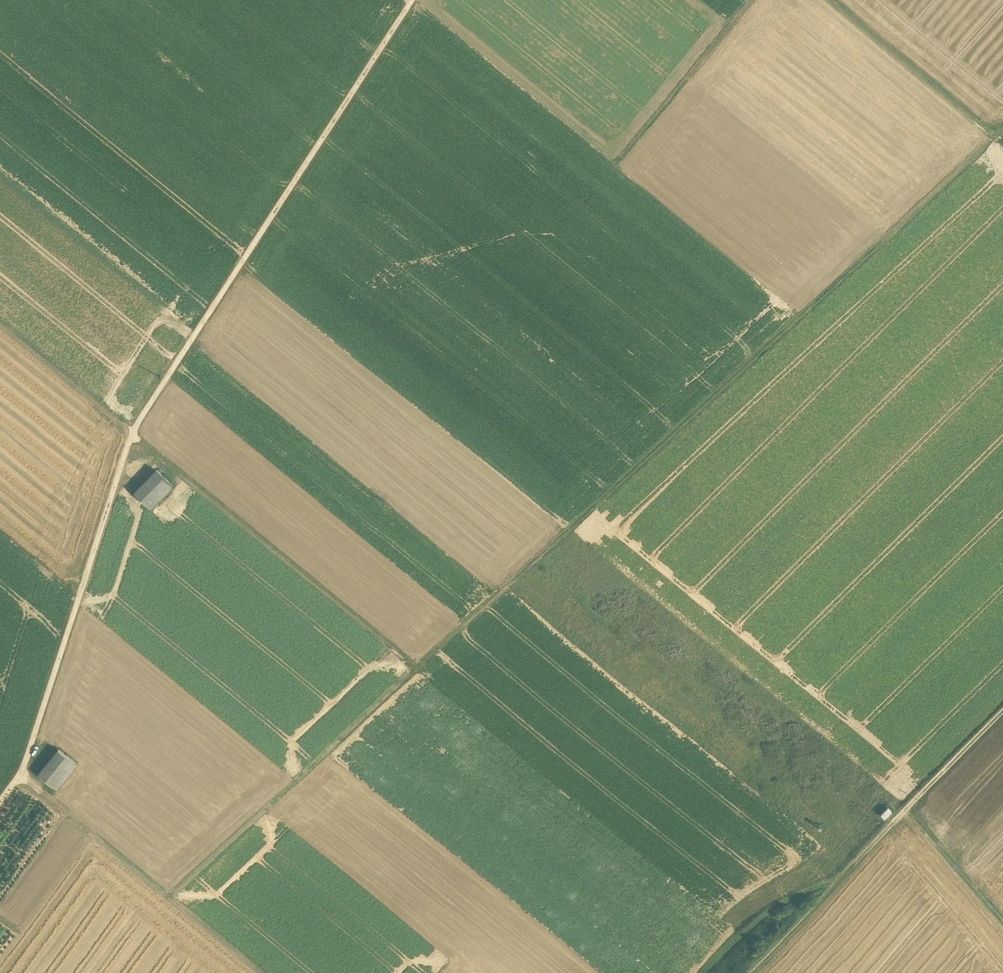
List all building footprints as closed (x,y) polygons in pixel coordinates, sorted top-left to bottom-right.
[(156,471),(136,492),(153,506),(172,484),(156,471)] [(59,750),(40,773),(59,787),(78,764),(59,750)]
